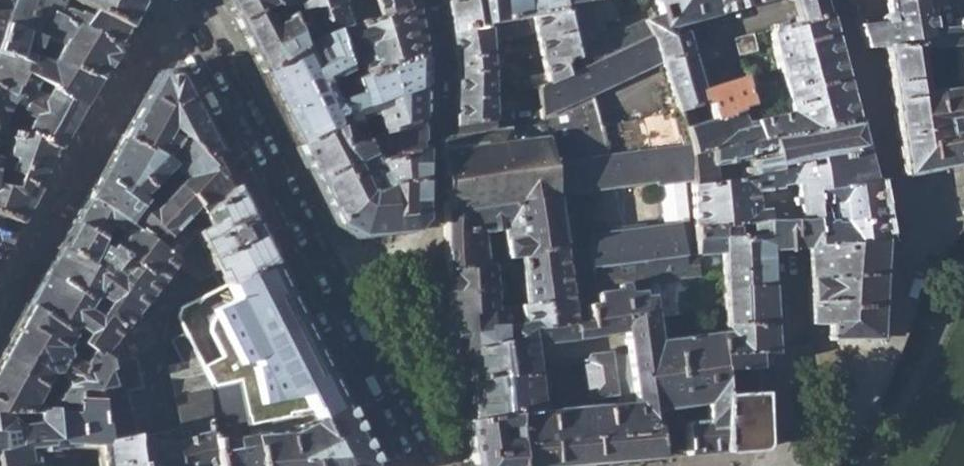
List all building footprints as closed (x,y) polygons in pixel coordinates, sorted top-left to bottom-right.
[(116,45),(114,46),(105,41),(55,18),(57,10),(61,0),(9,0),(5,9),(0,23),(37,39),(38,37),(56,46),(48,60),(47,61),(60,66),(61,63),(98,79),(117,45),(116,45)] [(87,9),(125,27),(139,3),(138,0),(70,0),(87,9)] [(258,72),(276,62),(296,46),(294,37),(292,27),(289,14),(281,18),(266,27),(265,25),(268,24),(270,18),(267,14),(274,10),(266,0),(221,0),(258,72)] [(274,10),(281,18),(289,14),(286,6),(293,3),(293,2),(298,0),(266,0),(274,10)] [(330,31),(342,27),(345,26),(336,2),(338,2),(338,0),(298,0),(293,2),(293,3),(300,25),(303,34),(304,40),(330,31)] [(401,0),(343,0),(338,2),(336,2),(345,26),(403,8),(402,6),(401,0)] [(448,31),(481,26),(482,24),(564,10),(562,1),(574,0),(529,0),(525,3),(525,0),(443,0),(448,31)] [(598,27),(590,0),(574,0),(562,1),(564,10),(578,68),(649,35),(643,20),(600,38),(598,27)] [(598,27),(640,10),(637,0),(590,0),(598,27)] [(660,12),(665,25),(675,22),(675,24),(718,12),(714,0),(655,0),(648,3),(652,16),(660,12)] [(718,12),(767,0),(714,0),(718,12)] [(821,0),(791,0),(796,21),(797,23),(825,15),(825,14),(821,0)] [(912,47),(913,48),(921,48),(953,48),(954,47),(963,48),(963,17),(958,17),(955,19),(954,27),(930,26),(925,0),(884,0),(886,13),(881,16),(881,21),(857,24),(864,48),(883,48),(883,47),(912,47)] [(289,14),(292,27),(300,25),(293,3),(286,6),(289,14)] [(412,3),(402,6),(403,8),(345,26),(342,27),(348,45),(345,50),(350,61),(354,62),(359,76),(422,55),(412,3)] [(116,45),(125,27),(87,9),(83,17),(74,12),(71,16),(57,10),(55,18),(105,41),(114,46),(116,45)] [(455,70),(453,136),(508,128),(542,123),(541,112),(536,85),(512,86),(513,105),(506,112),(491,114),(490,71),(492,71),(495,66),(491,62),(489,62),(489,57),(494,57),(498,53),(497,37),(534,31),(545,81),(546,82),(578,68),(564,10),(482,24),(481,26),(448,31),(455,70)] [(652,16),(643,20),(649,35),(659,62),(658,62),(667,88),(674,109),(664,111),(604,125),(596,125),(594,126),(602,156),(688,145),(682,126),(677,111),(703,105),(698,91),(699,91),(683,31),(677,32),(675,24),(675,22),(665,25),(660,12),(652,16)] [(827,13),(825,14),(825,15),(797,23),(796,21),(770,28),(769,33),(789,112),(753,120),(754,126),(748,126),(736,130),(733,120),(741,118),(738,111),(710,119),(682,126),(688,145),(691,151),(855,121),(854,120),(827,13)] [(98,79),(61,63),(60,66),(47,61),(48,60),(33,53),(37,39),(0,23),(0,24),(0,56),(22,62),(19,72),(35,79),(50,86),(49,88),(83,104),(98,79)] [(258,72),(294,144),(333,127),(330,118),(421,89),(422,55),(359,76),(350,80),(356,94),(332,101),(323,82),(344,72),(330,31),(304,40),(302,41),(296,46),(276,62),(258,72)] [(733,39),(737,55),(756,50),(752,33),(733,39)] [(296,46),(302,41),(304,40),(303,34),(294,37),(296,46)] [(578,68),(546,82),(545,81),(536,85),(541,112),(583,94),(584,96),(658,62),(659,62),(649,35),(578,68)] [(963,163),(963,143),(961,144),(957,89),(956,89),(919,93),(914,52),(922,53),(921,48),(913,48),(912,47),(883,47),(883,48),(901,175),(959,164),(963,163)] [(954,47),(953,48),(956,89),(957,89),(961,144),(963,143),(963,48),(954,47)] [(10,96),(14,86),(29,94),(35,79),(19,72),(22,62),(0,56),(0,92),(10,96)] [(157,73),(121,136),(160,159),(176,137),(199,158),(213,151),(194,112),(175,74),(157,73)] [(699,91),(698,91),(703,105),(706,104),(710,119),(738,111),(738,109),(748,106),(743,77),(742,78),(720,84),(699,91)] [(56,148),(83,104),(49,88),(50,86),(35,79),(29,94),(26,102),(19,107),(10,127),(10,128),(10,129),(10,133),(10,134),(56,148)] [(10,134),(10,133),(10,129),(10,128),(10,127),(2,119),(8,103),(19,107),(26,102),(29,94),(14,86),(10,96),(0,92),(0,131),(10,134)] [(664,111),(674,109),(667,88),(657,91),(664,111)] [(420,118),(421,89),(330,118),(333,127),(340,148),(361,141),(359,138),(355,122),(371,117),(376,133),(420,118)] [(544,137),(548,163),(602,156),(594,126),(596,125),(590,100),(584,96),(583,94),(541,112),(542,123),(544,137)] [(361,141),(340,148),(333,127),(294,144),(334,224),(356,236),(409,230),(418,219),(420,118),(376,133),(359,138),(361,141)] [(857,119),(854,120),(855,121),(691,151),(691,178),(690,179),(691,187),(716,181),(714,164),(746,158),(746,154),(753,152),(762,150),(770,148),(772,156),(764,157),(755,160),(751,163),(751,166),(744,168),(746,175),(776,169),(775,166),(864,148),(857,119)] [(508,128),(510,141),(544,137),(542,123),(508,128)] [(439,137),(443,211),(553,196),(553,193),(548,163),(544,137),(510,141),(508,128),(453,136),(439,137)] [(9,139),(10,134),(0,131),(0,139),(9,139)] [(56,148),(10,134),(9,139),(5,152),(0,152),(0,169),(9,174),(11,170),(17,174),(15,178),(35,188),(56,148)] [(199,158),(176,137),(160,159),(121,136),(86,200),(156,242),(187,212),(188,213),(193,209),(200,214),(226,192),(224,189),(231,185),(221,165),(213,151),(199,158)] [(548,163),(553,193),(654,180),(655,184),(690,179),(691,178),(691,151),(688,145),(602,156),(548,163)] [(746,175),(716,181),(691,187),(692,224),(694,224),(694,228),(815,219),(814,205),(812,189),(872,180),(864,148),(775,166),(776,169),(746,175)] [(755,160),(764,157),(762,150),(753,152),(755,160)] [(35,188),(15,178),(17,174),(11,170),(9,174),(11,175),(8,182),(0,180),(0,217),(16,222),(35,188)] [(878,219),(872,180),(812,189),(814,205),(836,202),(838,221),(815,221),(818,245),(881,241),(878,219)] [(262,247),(231,185),(224,189),(226,192),(200,214),(193,209),(188,213),(192,218),(197,226),(184,243),(185,244),(173,259),(174,261),(197,279),(262,247)] [(444,218),(446,270),(485,264),(484,258),(481,233),(502,231),(506,259),(520,255),(560,245),(553,196),(443,211),(444,218)] [(86,200),(44,273),(108,313),(119,331),(139,321),(138,321),(130,315),(174,261),(173,259),(185,244),(184,243),(197,226),(192,218),(188,213),(187,212),(156,242),(86,200)] [(16,222),(0,217),(0,252),(16,222)] [(875,340),(881,241),(818,245),(815,221),(815,219),(694,228),(696,253),(646,259),(648,283),(648,297),(651,319),(699,311),(697,284),(696,284),(696,282),(696,276),(721,274),(724,331),(716,332),(718,372),(772,366),(772,352),(768,250),(805,247),(808,340),(862,340),(875,340)] [(590,268),(590,266),(646,259),(696,253),(694,228),(694,224),(692,224),(679,226),(679,223),(579,236),(583,268),(590,268)] [(451,355),(454,357),(467,356),(467,350),(487,345),(526,329),(528,344),(529,344),(573,339),(570,323),(571,323),(563,271),(560,245),(520,255),(525,304),(497,309),(449,319),(451,355)] [(685,455),(721,452),(718,372),(716,332),(700,334),(699,319),(699,311),(651,319),(648,297),(627,300),(625,286),(648,283),(646,259),(590,266),(590,268),(595,303),(584,305),(587,321),(579,322),(571,323),(570,323),(573,339),(581,338),(623,333),(625,354),(610,357),(608,357),(615,405),(634,404),(637,428),(652,425),(651,411),(703,404),(704,419),(686,421),(681,426),(685,455)] [(270,263),(226,284),(225,285),(232,299),(210,310),(238,364),(253,357),(256,364),(253,366),(257,403),(299,398),(307,412),(308,411),(308,410),(337,395),(270,263)] [(446,270),(449,319),(497,309),(496,297),(500,293),(500,284),(495,280),(495,263),(485,264),(446,270)] [(44,273),(26,305),(66,334),(72,325),(83,334),(77,342),(105,362),(129,357),(125,347),(114,350),(111,341),(119,331),(108,313),(44,273)] [(696,282),(696,284),(697,284),(699,311),(699,319),(710,318),(708,281),(696,282)] [(0,351),(0,412),(8,412),(33,412),(34,413),(34,408),(38,408),(48,390),(41,386),(47,375),(53,373),(61,377),(63,383),(53,399),(52,411),(74,412),(74,408),(76,388),(94,389),(109,384),(107,379),(103,370),(106,368),(105,362),(77,342),(66,334),(26,305),(0,351)] [(145,317),(138,321),(139,321),(119,331),(123,343),(151,332),(145,317)] [(467,364),(470,420),(470,422),(511,416),(538,413),(538,411),(531,364),(530,354),(529,344),(528,344),(526,329),(487,345),(467,350),(467,356),(467,364)] [(119,331),(111,341),(114,350),(125,347),(123,343),(119,331)] [(157,346),(151,332),(123,343),(125,347),(129,357),(134,356),(157,346)] [(171,340),(182,362),(199,359),(185,333),(171,340)] [(652,425),(637,428),(634,404),(615,405),(608,357),(610,357),(609,352),(587,355),(585,361),(581,361),(587,399),(606,397),(608,405),(538,411),(538,413),(511,416),(515,465),(560,465),(656,457),(652,425)] [(138,371),(134,356),(129,357),(105,362),(106,368),(103,370),(107,379),(138,371)] [(169,365),(171,380),(205,373),(199,359),(182,362),(169,365)] [(774,412),(772,366),(718,372),(721,452),(756,449),(774,412)] [(141,387),(138,371),(107,379),(109,384),(113,393),(126,390),(141,387)] [(171,380),(174,395),(208,388),(213,387),(205,373),(171,380)] [(129,404),(126,390),(113,393),(109,384),(94,389),(98,412),(129,404)] [(52,441),(31,441),(0,449),(0,465),(33,465),(31,452),(44,451),(53,451),(53,449),(60,448),(59,443),(98,445),(101,465),(137,465),(132,437),(106,441),(103,425),(103,424),(100,424),(98,412),(94,389),(76,388),(74,408),(74,412),(52,411),(50,411),(52,441)] [(174,395),(180,426),(191,424),(211,420),(208,388),(174,395)] [(249,437),(255,465),(374,465),(337,395),(308,410),(308,411),(305,414),(291,415),(248,426),(249,437)] [(132,418),(129,404),(98,412),(100,424),(103,424),(103,425),(132,418)] [(31,441),(52,441),(50,411),(50,409),(38,408),(34,408),(34,413),(33,412),(33,423),(15,426),(8,419),(8,412),(0,412),(0,449),(31,441)] [(511,416),(470,422),(470,420),(463,421),(470,465),(515,465),(511,416)] [(136,436),(132,418),(103,425),(106,441),(132,437),(136,436)] [(136,436),(132,437),(137,465),(217,465),(214,450),(211,420),(191,424),(195,437),(174,443),(165,446),(159,447),(150,448),(147,435),(136,436)] [(170,429),(174,443),(195,437),(191,424),(180,426),(170,429)] [(161,432),(147,435),(150,448),(159,447),(165,446),(161,432)] [(214,450),(217,465),(255,465),(249,437),(240,438),(239,433),(231,435),(231,447),(214,450)] [(44,451),(46,465),(61,465),(60,448),(53,449),(53,451),(44,451)]
